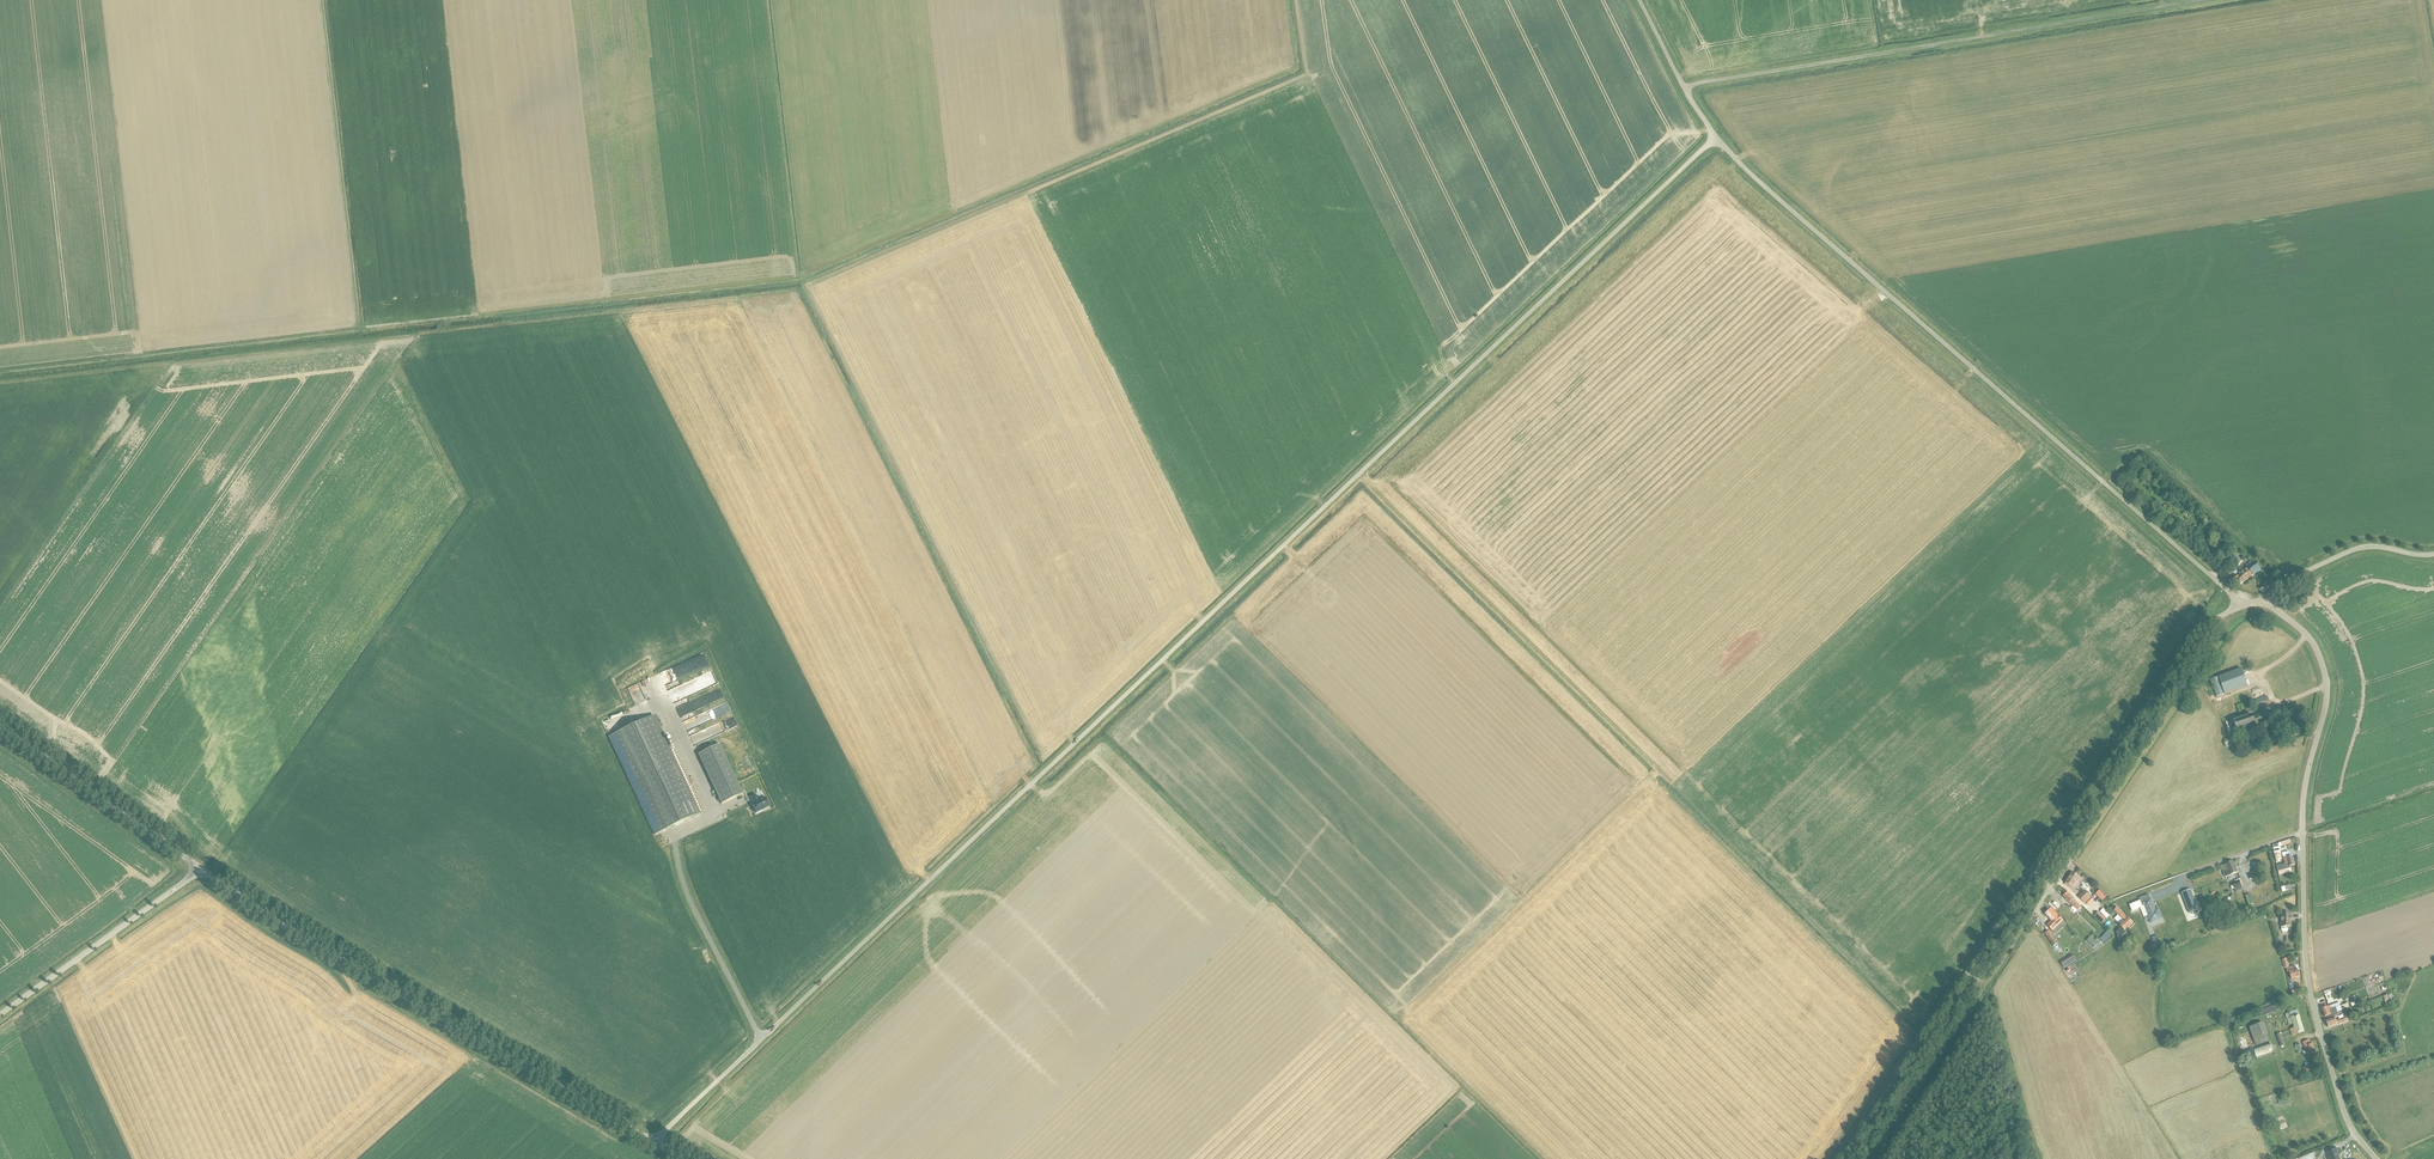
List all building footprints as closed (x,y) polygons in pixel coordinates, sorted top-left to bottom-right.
[(2230,557),(2237,564),(2241,559),(2234,553),(2230,557)] [(2249,563),(2246,565),(2247,568),(2253,576),(2253,575),(2261,570),(2255,562),(2254,563),(2253,562),(2251,562),(2249,563)] [(2253,576),(2247,568),(2239,574),(2241,576),(2239,577),(2236,574),(2229,579),(2232,584),(2234,582),(2237,586),(2245,581),(2253,576)] [(2258,589),(2263,593),(2269,586),(2265,582),(2258,589)] [(707,667),(710,666),(706,655),(701,655),(689,660),(691,660),(681,665),(683,667),(674,667),(665,671),(670,681),(675,681),(668,684),(668,685),(669,687),(676,684),(677,684),(681,682),(681,678),(682,678),(697,671),(699,671),(707,667)] [(2208,682),(2214,698),(2247,685),(2241,669),(2208,682)] [(635,696),(638,702),(647,699),(644,692),(635,696)] [(2251,702),(2253,706),(2267,701),(2265,696),(2251,702)] [(677,706),(690,701),(689,697),(675,701),(677,706)] [(688,727),(731,713),(728,704),(685,718),(688,727)] [(2271,720),(2295,712),(2293,706),(2271,714),(2269,715),(2268,713),(2253,718),(2252,716),(2233,722),(2237,733),(2263,723),(2264,726),(2272,724),(2271,720)] [(654,716),(609,737),(655,835),(700,814),(654,716)] [(708,736),(738,727),(734,717),(705,726),(708,736)] [(743,794),(720,745),(698,755),(721,804),(743,794)] [(759,801),(756,795),(750,797),(753,803),(752,804),(756,813),(770,807),(765,798),(759,801)] [(2273,845),(2275,861),(2280,860),(2280,857),(2280,856),(2281,856),(2279,847),(2288,844),(2289,845),(2296,843),(2294,838),(2279,843),(2279,844),(2273,845)] [(2285,864),(2283,865),(2277,866),(2278,871),(2290,868),(2289,866),(2295,865),(2293,857),(2284,859),(2285,864)] [(2234,861),(2222,866),(2224,871),(2223,872),(2225,877),(2238,873),(2234,861)] [(2073,888),(2074,889),(2081,879),(2072,873),(2065,885),(2070,888),(2071,888),(2073,889),(2073,888)] [(2241,880),(2240,878),(2234,881),(2235,883),(2239,882),(2241,887),(2236,890),(2237,893),(2243,890),(2242,887),(2244,886),(2242,880),(2241,880)] [(2104,900),(2108,896),(2100,889),(2096,893),(2104,900)] [(2191,890),(2182,893),(2189,913),(2198,910),(2191,890)] [(2067,892),(2063,896),(2066,900),(2077,911),(2081,908),(2073,900),(2074,900),(2067,892)] [(2079,898),(2085,903),(2091,897),(2085,892),(2079,898)] [(2246,895),(2251,905),(2256,903),(2251,893),(2246,895)] [(2142,907),(2140,908),(2144,917),(2147,916),(2151,924),(2162,919),(2160,913),(2157,914),(2151,899),(2141,903),(2142,907)] [(2120,926),(2125,932),(2133,924),(2121,911),(2120,911),(2118,908),(2114,912),(2118,916),(2114,919),(2120,926)] [(2095,916),(2102,923),(2105,919),(2098,913),(2095,916)] [(2281,927),(2281,931),(2281,932),(2283,932),(2285,932),(2287,932),(2287,930),(2287,927),(2291,927),(2290,919),(2291,919),(2291,914),(2280,914),(2281,927)] [(2058,916),(2047,926),(2052,931),(2063,921),(2058,916)] [(2111,928),(2115,925),(2109,918),(2105,921),(2111,928)] [(2100,938),(2105,942),(2113,934),(2108,930),(2100,938)] [(2050,931),(2045,934),(2054,946),(2058,944),(2050,931)] [(2156,941),(2158,945),(2164,942),(2162,937),(2159,939),(2157,934),(2153,935),(2155,941),(2156,941)] [(2095,948),(2100,944),(2092,935),(2087,940),(2095,948)] [(2074,953),(2062,961),(2066,967),(2078,960),(2074,953)] [(2293,967),(2287,969),(2288,973),(2289,972),(2292,982),(2297,980),(2296,978),(2300,977),(2298,971),(2297,971),(2295,967),(2293,967)] [(2330,1006),(2322,1009),(2325,1017),(2326,1017),(2337,1013),(2341,1012),(2341,1010),(2342,1009),(2341,1006),(2331,1009),(2330,1006)] [(2290,1029),(2292,1036),(2304,1032),(2298,1010),(2289,1012),(2290,1013),(2286,1014),(2289,1026),(2293,1024),(2294,1028),(2290,1029)] [(2326,1017),(2328,1021),(2326,1021),(2328,1027),(2337,1024),(2337,1025),(2350,1020),(2349,1016),(2344,1018),(2342,1015),(2338,1016),(2337,1013),(2326,1017)] [(2263,1023),(2253,1027),(2250,1028),(2255,1045),(2269,1041),(2267,1035),(2263,1023)] [(2276,1035),(2281,1047),(2284,1045),(2280,1033),(2276,1035)] [(2303,1042),(2307,1056),(2316,1053),(2313,1044),(2311,1045),(2309,1040),(2303,1042)] [(2258,1057),(2274,1050),(2271,1043),(2255,1049),(2258,1057)] [(2290,1053),(2291,1058),(2301,1054),(2300,1052),(2302,1052),(2300,1044),(2296,1046),(2294,1047),(2296,1051),(2290,1053)] [(2310,1071),(2314,1071),(2313,1067),(2303,1068),(2304,1075),(2311,1074),(2310,1071)] [(2328,1152),(2330,1158),(2339,1158),(2338,1155),(2339,1154),(2337,1148),(2328,1152)]
